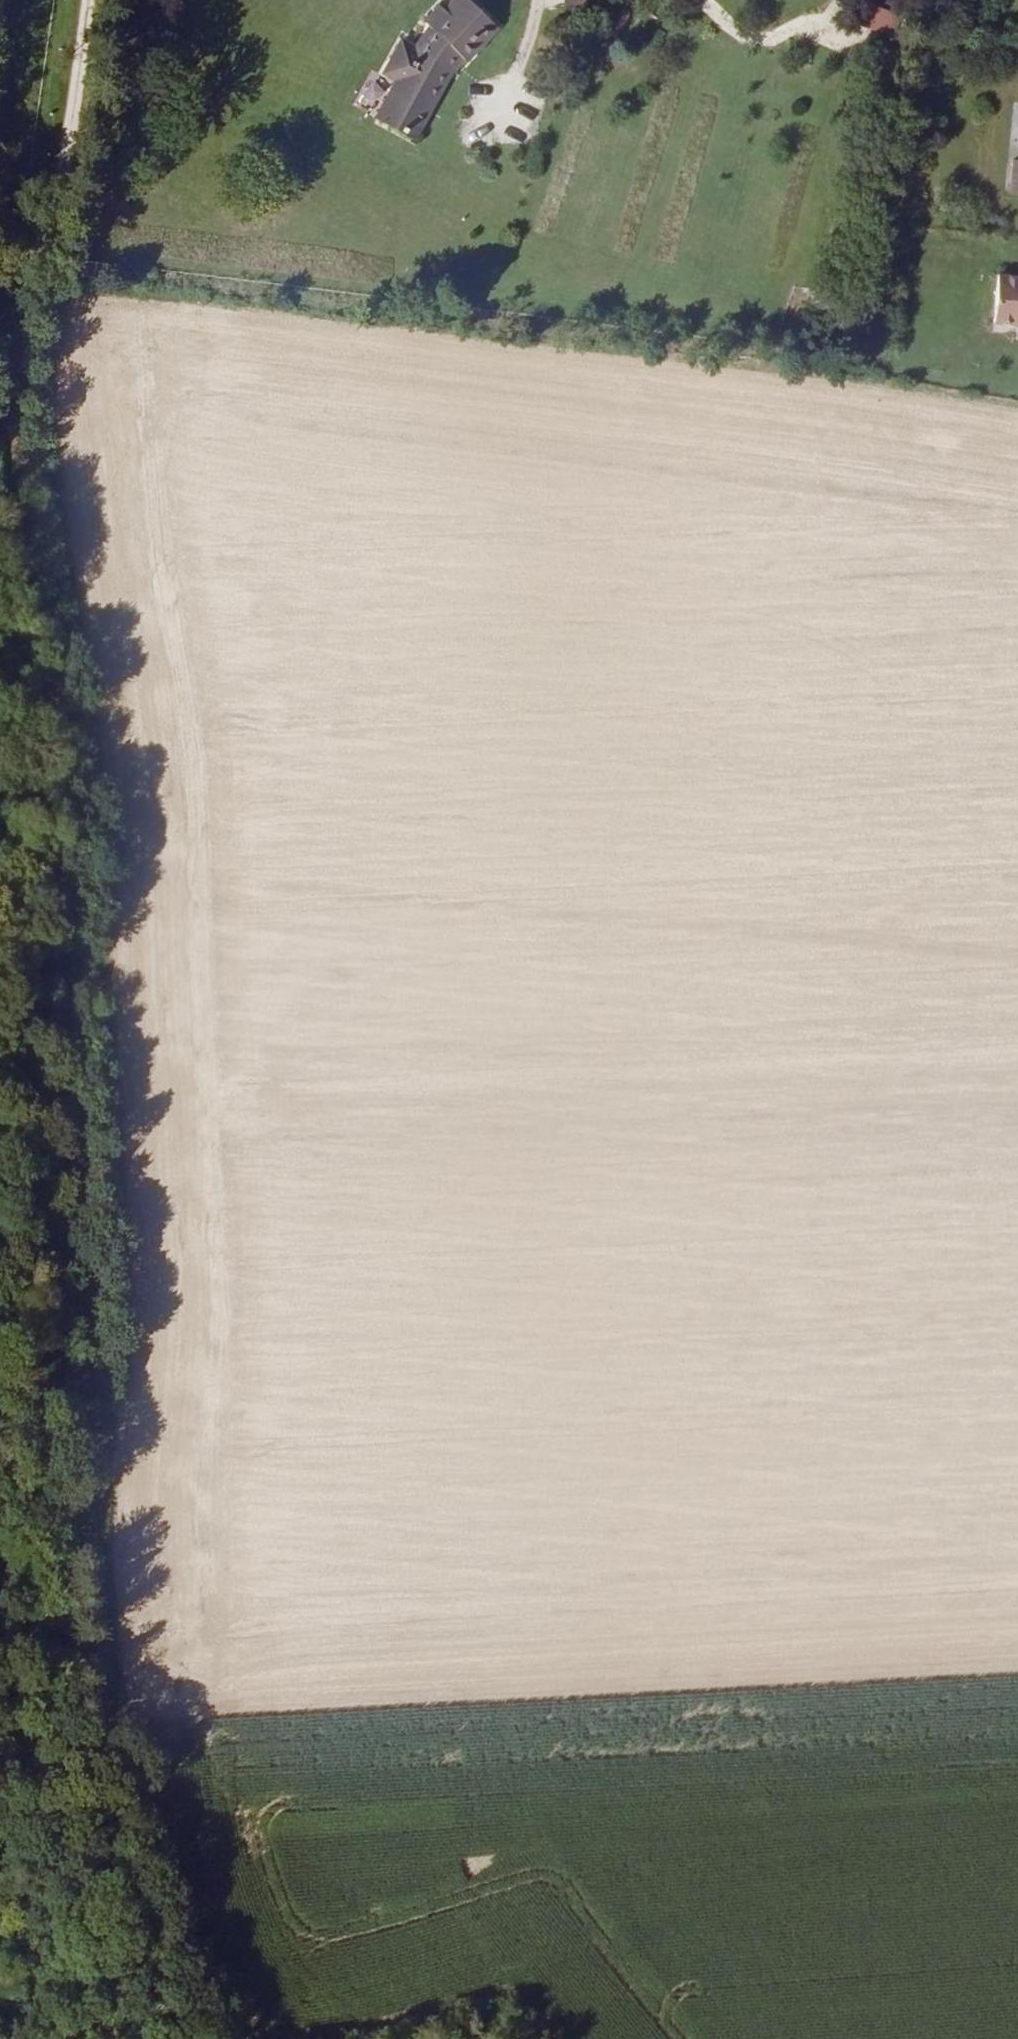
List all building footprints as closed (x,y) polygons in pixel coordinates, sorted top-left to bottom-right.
[(503,30),(471,0),(460,0),(449,12),(442,5),(425,23),(429,27),(464,59),(470,65),(503,30)] [(420,143),(464,59),(429,27),(419,45),(404,35),(383,77),(393,82),(372,118),(420,143)] [(997,275),(994,322),(1017,324),(1017,277),(997,275)]
